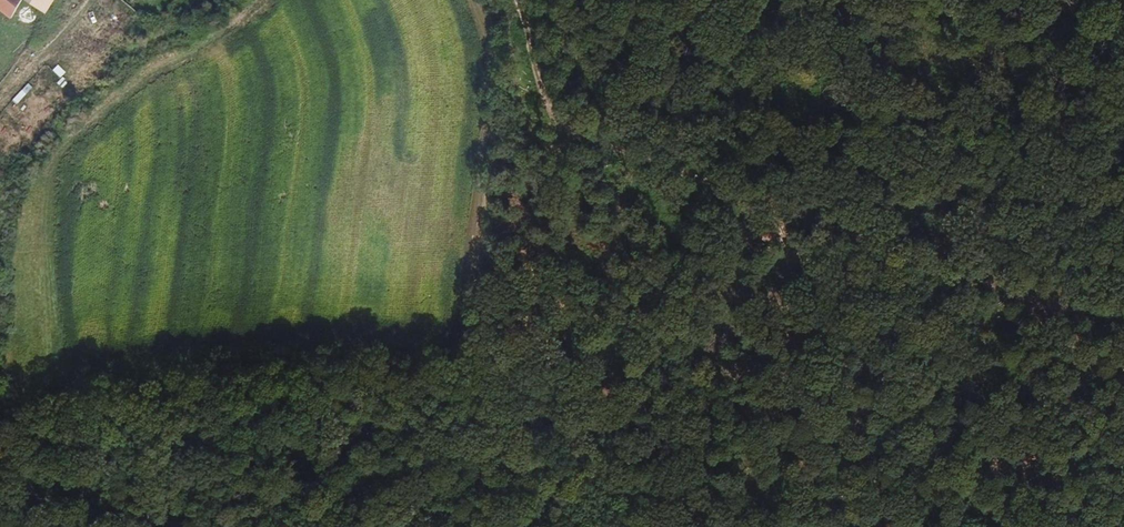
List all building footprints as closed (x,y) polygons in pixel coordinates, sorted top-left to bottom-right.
[(15,16),(25,0),(0,0),(0,3),(15,16)]
